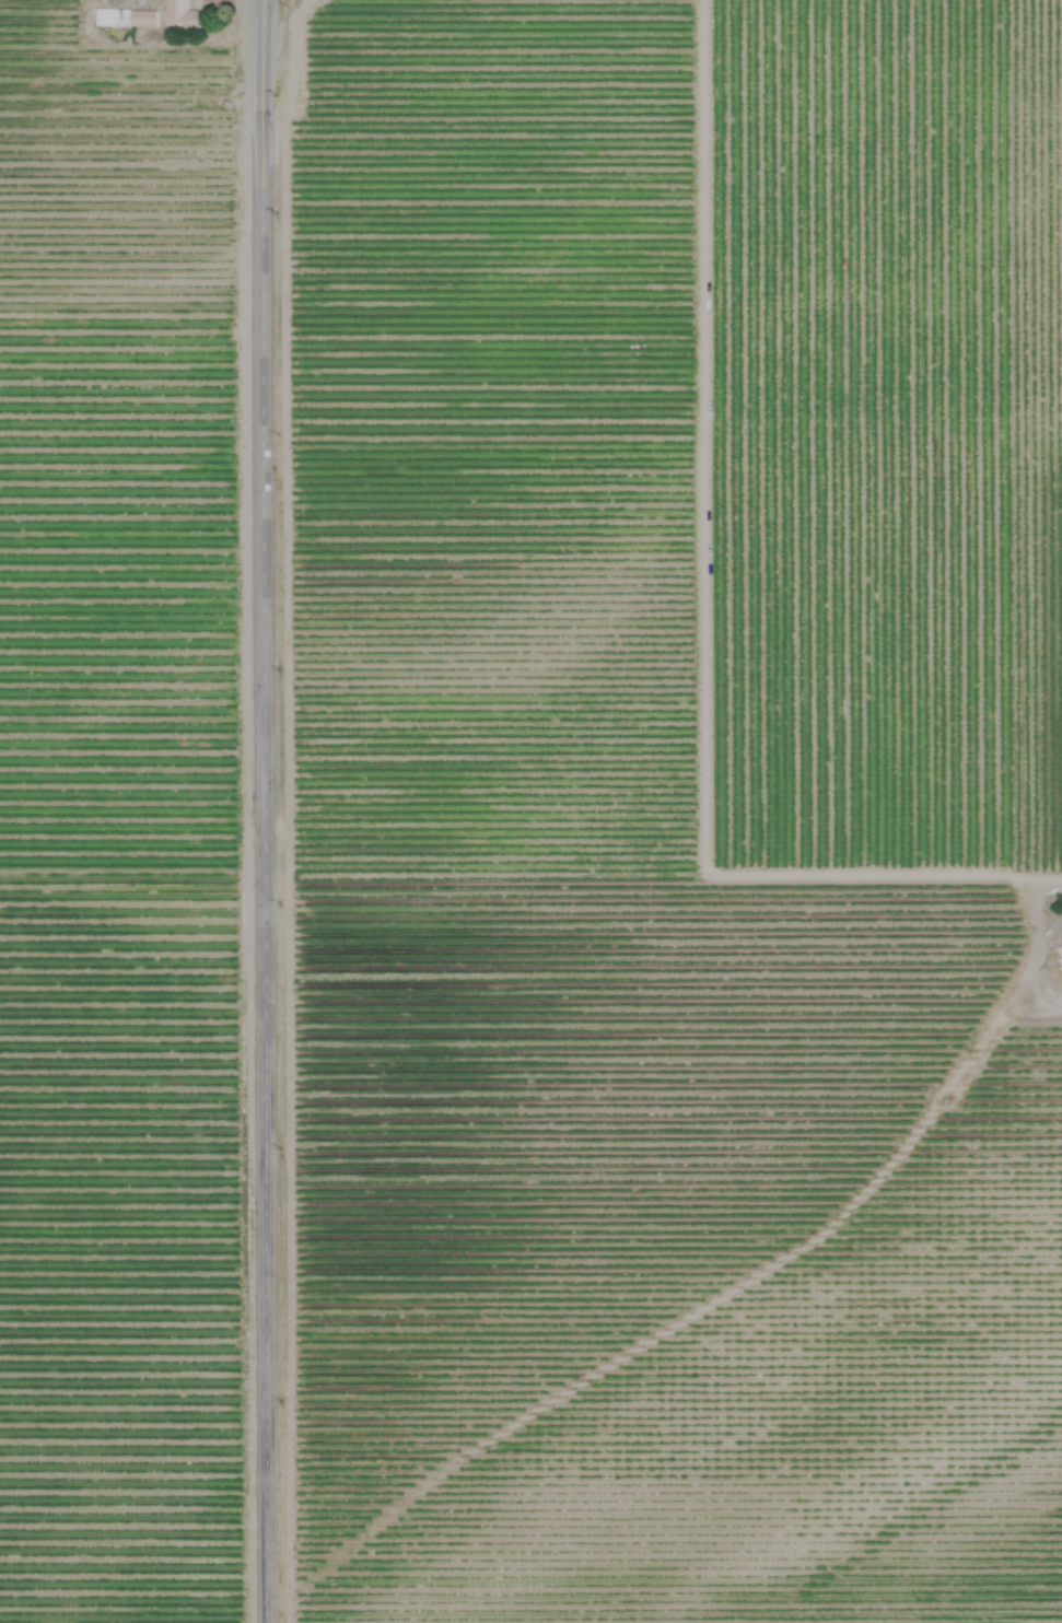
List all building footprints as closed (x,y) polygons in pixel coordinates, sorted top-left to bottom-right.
[(179,29),(194,28),(194,11),(178,11),(178,22),(179,22),(179,29)]
